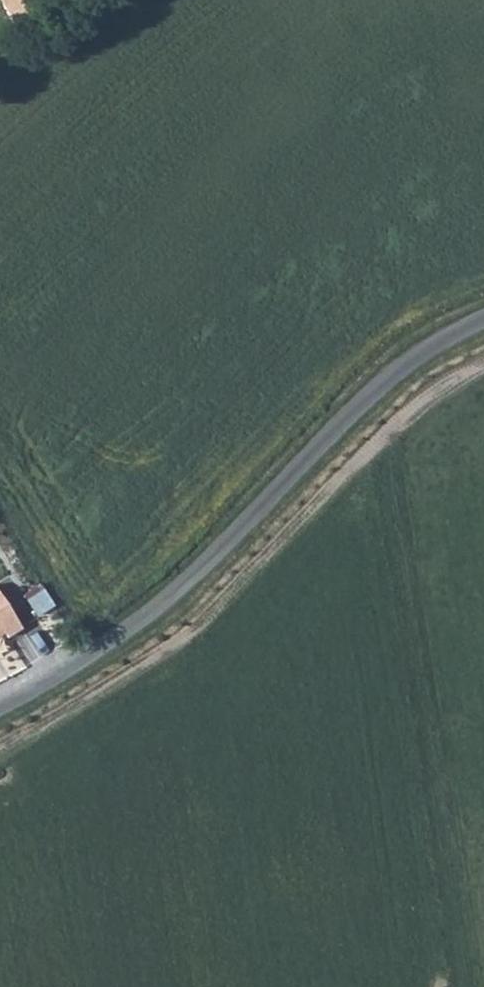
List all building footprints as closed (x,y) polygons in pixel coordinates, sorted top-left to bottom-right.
[(43,13),(37,0),(0,0),(15,28),(43,13)] [(3,633),(6,637),(24,627),(0,588),(0,635),(3,633)] [(43,592),(28,601),(35,613),(51,604),(43,592)]
